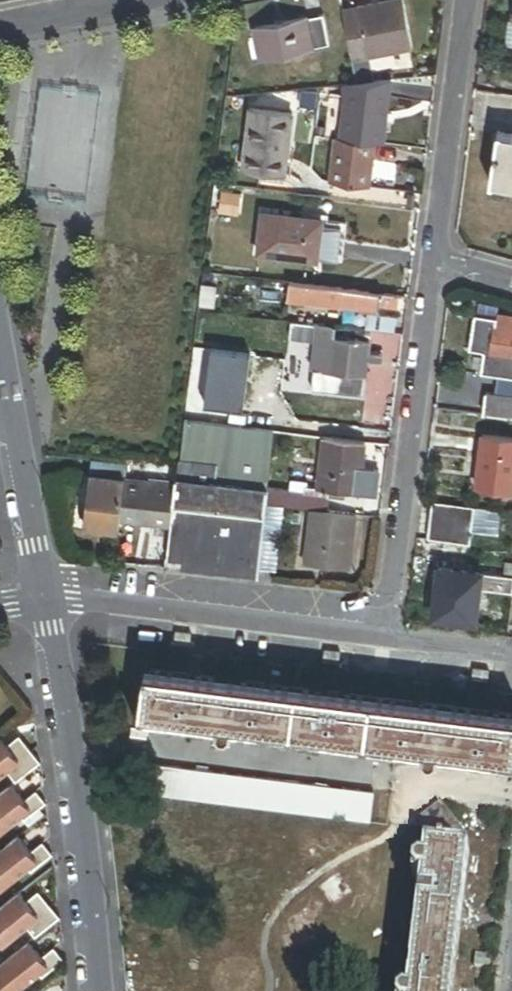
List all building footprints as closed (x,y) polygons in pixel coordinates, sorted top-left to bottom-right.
[(351,61),(410,49),(400,0),(398,0),(356,8),(359,21),(344,24),(351,61)] [(254,32),(260,61),(329,48),(323,19),(254,32)] [(384,145),(388,80),(346,85),(342,140),(375,144),(384,145)] [(298,92),(297,109),(313,110),(314,93),(298,92)] [(248,129),(291,134),(294,114),(250,109),(248,129)] [(286,178),(291,134),(248,129),(243,173),(265,175),(286,178)] [(497,131),(488,181),(511,185),(511,133),(497,131)] [(369,190),(375,144),(342,140),(336,139),(330,185),(369,190)] [(285,186),(286,178),(265,175),(264,183),(285,186)] [(262,216),(257,255),(318,263),(323,224),(262,216)] [(215,276),(203,275),(199,308),(214,310),(217,288),(213,287),(215,276)] [(396,311),(398,298),(289,285),(287,303),(379,314),(380,310),(396,311)] [(368,317),(366,332),(394,335),(396,320),(368,317)] [(473,317),(469,353),(483,354),(481,377),(511,380),(511,322),(473,317)] [(294,325),(292,341),(317,344),(313,372),(316,373),(314,393),(364,398),(368,364),(384,366),(385,357),(369,356),(371,338),(351,336),(350,342),(334,340),(336,330),(294,325)] [(222,387),(212,384),(209,400),(219,402),(222,387)] [(485,396),(482,418),(511,421),(511,399),(485,396)] [(311,419),(309,438),(326,440),(338,441),(340,426),(331,426),(332,421),(311,419)] [(340,426),(338,441),(364,444),(366,429),(340,426)] [(477,489),(511,494),(511,442),(484,438),(477,489)] [(360,495),(367,444),(364,444),(338,441),(326,440),(321,490),(330,491),(346,493),(360,495)] [(94,468),(92,482),(126,486),(128,472),(94,468)] [(121,527),(126,486),(92,482),(86,532),(120,536),(121,527)] [(190,510),(267,519),(268,506),(270,494),(177,482),(176,492),(174,508),(190,510)] [(270,494),(268,506),(283,508),(305,511),(308,488),(271,484),(270,494)] [(174,508),(176,492),(126,486),(121,527),(171,533),(174,508)] [(329,498),(330,491),(321,490),(308,488),(305,511),(316,512),(328,514),(329,498)] [(346,500),(346,493),(330,491),(329,498),(346,500)] [(482,529),(484,511),(432,505),(427,542),(440,543),(470,547),(472,528),(482,529)] [(267,519),(260,572),(275,574),(283,508),(268,506),(267,519)] [(190,510),(174,508),(171,533),(167,562),(183,564),(190,510)] [(183,564),(260,574),(260,572),(267,519),(190,510),(183,564)] [(357,517),(328,514),(316,512),(309,569),(349,574),(357,517)] [(466,575),(470,547),(440,543),(437,571),(466,575)] [(511,595),(511,565),(506,564),(504,579),(466,575),(437,571),(434,594),(433,602),(431,619),(473,624),(477,591),(511,595)] [(205,659),(192,657),(191,665),(186,664),(185,672),(203,675),(205,659)] [(279,669),(266,667),(265,675),(261,674),(260,681),(277,684),(279,669)] [(141,712),(151,713),(218,722),(234,724),(421,747),(437,749),(511,759),(511,716),(146,670),(141,712)] [(428,688),(415,686),(414,693),(410,693),(409,700),(426,702),(428,688)] [(503,697),(490,696),(489,702),(485,702),(484,710),(501,712),(503,697)] [(151,713),(141,712),(134,711),(133,722),(149,724),(151,713)] [(233,729),(234,724),(218,722),(217,727),(222,727),(221,732),(228,733),(228,729),(233,729)] [(0,741),(0,778),(7,773),(16,783),(41,764),(20,737),(7,747),(1,740),(0,741)] [(436,755),(437,749),(421,747),(420,753),(424,754),(424,758),(431,759),(431,755),(436,755)] [(377,793),(134,763),(130,795),(373,825),(377,793)] [(12,786),(0,796),(0,835),(22,817),(25,821),(47,804),(37,792),(25,801),(12,786)] [(437,855),(448,856),(448,850),(463,838),(438,806),(415,823),(437,851),(437,855)] [(0,854),(0,891),(1,892),(28,870),(31,874),(52,857),(42,846),(31,855),(18,839),(0,854)] [(466,858),(448,856),(437,855),(425,854),(423,865),(422,881),(408,990),(450,990),(466,858)] [(422,881),(423,865),(418,865),(418,869),(413,869),(412,875),(417,876),(416,880),(422,881)] [(19,895),(0,910),(0,949),(25,928),(34,939),(59,919),(38,893),(25,903),(19,895)] [(480,942),(481,931),(469,929),(467,940),(480,942)] [(0,967),(0,984),(5,990),(17,990),(38,975),(41,979),(62,962),(52,950),(40,960),(28,944),(0,967)]
